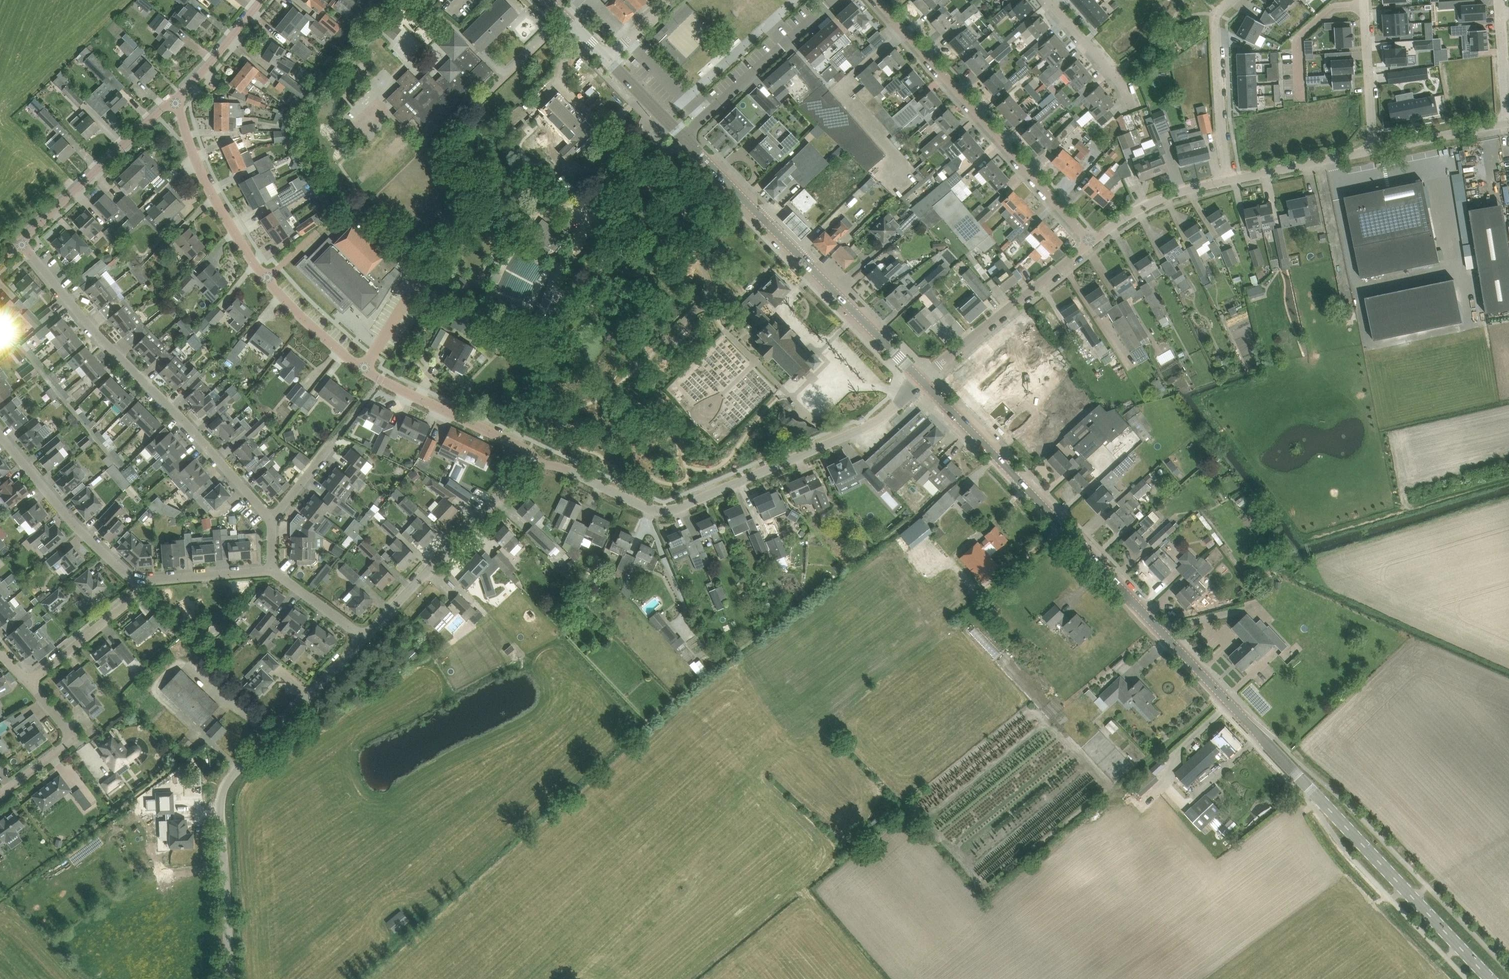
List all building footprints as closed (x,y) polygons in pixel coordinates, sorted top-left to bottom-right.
[(305,2),(319,14),(328,3),(324,0),(302,0),(305,2)] [(370,14),(360,6),(352,0),(340,0),(338,2),(335,0),(333,0),(329,5),(333,9),(334,8),(359,29),(370,15),(370,14)] [(364,8),(371,14),(378,5),(371,0),(364,8)] [(462,35),(480,53),(487,46),(488,45),(506,27),(507,26),(519,14),(505,0),(498,0),(494,3),(487,10),(484,6),(478,12),(482,16),(462,35)] [(607,4),(606,5),(624,23),(630,17),(632,15),(634,13),(638,9),(647,1),(646,0),(603,0),(607,4)] [(914,2),(925,14),(932,8),(938,3),(941,0),(916,0),(914,2)] [(1003,8),(1011,18),(1015,14),(1020,19),(1025,15),(1033,8),(1026,0),(1022,0),(1017,5),(1012,0),(1005,7),(1004,7),(1003,8)] [(1077,7),(1086,17),(1099,6),(1094,0),(1085,0),(1077,7)] [(1266,9),(1275,19),(1285,10),(1285,11),(1296,1),(1295,0),(1276,0),(1266,9)] [(1439,2),(1439,4),(1440,3),(1440,2),(1455,1),(1456,8),(1459,7),(1460,23),(1472,22),(1472,20),(1486,19),(1485,5),(1476,5),(1475,0),(1461,0),(1439,2)] [(1115,1),(1110,5),(1114,9),(1118,6),(1115,1)] [(844,9),(860,27),(868,20),(853,2),(844,9)] [(181,5),(170,18),(177,24),(180,20),(185,24),(187,21),(196,28),(205,17),(187,3),(187,4),(184,7),(181,5)] [(962,13),(958,16),(959,18),(963,22),(969,17),(978,9),(976,7),(973,3),(962,13)] [(938,10),(932,15),(936,19),(932,22),(942,33),(949,27),(950,26),(956,20),(955,19),(952,16),(950,13),(943,5),(941,7),(938,10)] [(1099,6),(1086,17),(1095,28),(1108,17),(1099,6)] [(294,7),(285,18),(299,30),(305,35),(310,29),(322,38),(328,30),(315,20),(311,25),(306,21),(309,19),(302,13),(294,7)] [(844,9),(836,17),(843,24),(846,28),(851,34),(856,31),(858,29),(860,27),(844,9)] [(978,9),(969,17),(974,23),(983,15),(978,9)] [(1395,14),(1384,15),(1384,25),(1408,23),(1408,13),(1400,14),(1400,12),(1395,13),(1395,14)] [(169,22),(159,13),(149,26),(159,34),(169,22)] [(320,23),(335,34),(345,42),(350,36),(340,27),(342,25),(327,14),(320,23)] [(1243,24),(1243,25),(1260,35),(1261,34),(1266,25),(1248,15),(1243,24)] [(994,16),(988,21),(993,27),(999,22),(994,16)] [(1028,18),(1011,33),(1005,39),(1009,44),(1016,38),(1022,33),(1026,38),(1032,33),(1036,38),(1049,27),(1040,17),(1033,23),(1028,18)] [(285,18),(276,29),(290,41),(299,30),(285,18)] [(821,30),(847,59),(858,49),(832,20),(821,30)] [(384,32),(394,40),(402,29),(392,21),(384,32)] [(1408,23),(1384,25),(1385,35),(1396,34),(1396,36),(1401,36),(1401,39),(1413,38),(1412,23),(1408,23)] [(1477,24),(1452,26),(1452,36),(1466,35),(1467,43),(1471,43),(1471,52),(1488,51),(1487,30),(1477,30),(1477,24)] [(662,29),(654,37),(657,40),(657,41),(665,33),(669,29),(665,25),(664,27),(662,29)] [(1243,25),(1237,35),(1255,45),(1260,35),(1243,25)] [(957,36),(950,42),(959,53),(964,50),(967,54),(963,58),(974,49),(981,43),(976,38),(976,37),(967,27),(957,36)] [(1352,28),(1336,29),(1337,48),(1354,47),(1353,40),(1354,40),(1354,33),(1353,33),(1352,28)] [(164,44),(158,51),(159,52),(167,59),(173,52),(175,54),(184,42),(177,36),(175,35),(174,36),(167,30),(162,36),(167,40),(164,44)] [(821,30),(810,40),(836,69),(838,68),(838,67),(838,66),(847,59),(821,30)] [(482,60),(468,47),(468,46),(453,31),(439,44),(452,58),(438,71),(442,76),(436,81),(427,72),(419,80),(409,69),(397,81),(401,85),(387,99),(398,110),(393,115),(404,126),(413,118),(431,136),(441,126),(437,122),(459,99),(458,98),(464,91),(466,93),(478,82),(480,85),(493,72),(482,60)] [(881,34),(870,43),(871,44),(875,49),(886,40),(881,34)] [(1037,51),(1044,59),(1063,43),(1055,34),(1047,40),(1044,36),(1037,43),(1021,56),(1027,63),(1028,62),(1026,61),(1037,51)] [(1386,54),(1385,55),(1385,61),(1387,61),(1387,66),(1392,66),(1397,66),(1397,65),(1408,65),(1407,55),(1416,54),(1416,50),(1434,49),(1433,39),(1424,40),(1418,40),(1396,41),(1396,48),(1390,49),(1386,49),(1386,54)] [(295,44),(291,49),(306,61),(313,52),(298,40),(295,44)] [(838,82),(843,77),(810,40),(799,50),(827,82),(833,77),(838,82)] [(126,41),(120,47),(129,56),(135,50),(129,45),(126,41)] [(995,59),(997,63),(1013,50),(1005,41),(990,54),(995,59)] [(1313,41),(1305,42),(1305,47),(1306,54),(1314,54),(1313,41)] [(273,42),(264,57),(272,63),(286,71),(288,72),(293,64),(282,57),(286,50),(281,48),(273,42)] [(1038,77),(1043,83),(1059,69),(1055,65),(1069,54),(1064,48),(1066,46),(1063,43),(1044,59),(1044,60),(1045,59),(1050,64),(1047,67),(1049,68),(1038,77)] [(1198,57),(1208,57),(1207,43),(1198,43),(1198,57)] [(1177,45),(1169,51),(1173,56),(1181,50),(1180,49),(1177,45)] [(124,62),(118,69),(127,78),(133,71),(139,78),(146,84),(157,72),(150,65),(141,55),(145,52),(139,46),(135,50),(129,56),(123,62),(124,62)] [(1448,48),(1434,49),(1435,65),(1439,65),(1438,61),(1449,60),(1448,48)] [(966,62),(977,74),(995,59),(990,54),(984,60),(976,51),(974,49),(963,58),(964,58),(964,57),(967,61),(966,62)] [(905,62),(895,50),(877,65),(880,67),(882,70),(888,65),(894,72),(905,62)] [(1244,53),(1237,53),(1237,54),(1238,54),(1238,64),(1256,64),(1256,53),(1256,52),(1244,53)] [(1342,52),(1325,53),(1326,64),(1332,64),(1333,74),(1333,75),(1355,73),(1355,59),(1342,60),(1342,52)] [(94,53),(85,62),(104,83),(105,83),(108,81),(114,75),(94,53)] [(788,61),(764,82),(764,83),(770,90),(773,92),(779,99),(789,91),(800,104),(798,106),(818,125),(829,135),(844,149),(845,150),(856,160),(876,143),(844,107),(843,105),(829,90),(803,60),(797,53),(796,53),(788,61)] [(635,59),(632,62),(636,67),(640,63),(635,59)] [(1077,59),(1062,73),(1063,74),(1063,73),(1070,81),(1072,80),(1085,68),(1077,59)] [(877,65),(874,61),(857,76),(865,86),(874,96),(884,88),(873,74),(880,67),(877,65)] [(239,73),(250,81),(254,76),(265,85),(270,79),(249,62),(239,73)] [(1031,69),(1025,64),(1015,73),(1020,79),(1031,69)] [(1239,75),(1238,75),(1257,74),(1256,64),(1238,64),(1239,75)] [(1085,68),(1072,80),(1075,84),(1073,86),(1080,95),(1089,88),(1085,84),(1093,78),(1085,68)] [(999,69),(984,82),(988,87),(988,90),(991,94),(994,93),(994,94),(1009,81),(999,69)] [(1051,84),(1063,74),(1062,73),(1059,69),(1043,83),(1051,93),(1054,96),(1058,92),(1051,84)] [(1422,69),(1399,72),(1400,82),(1423,79),(1422,69)] [(317,70),(311,77),(318,82),(323,75),(317,70)] [(891,95),(896,90),(904,99),(923,82),(913,71),(904,79),(900,74),(885,87),(891,95)] [(250,81),(239,73),(230,84),(245,96),(254,85),(250,81)] [(285,73),(279,80),(295,93),(303,99),(303,100),(310,92),(285,73)] [(1355,73),(1333,75),(1333,89),(1353,88),(1353,74),(1355,74),(1355,73)] [(1257,74),(1238,75),(1238,76),(1239,76),(1239,86),(1257,85),(1257,75),(1257,74)] [(1317,76),(1306,76),(1307,84),(1318,83),(1317,76)] [(93,93),(86,100),(92,106),(99,99),(105,106),(108,103),(116,112),(127,101),(120,94),(113,85),(112,86),(108,81),(105,83),(104,83),(93,93)] [(1029,83),(1024,87),(1031,94),(1035,91),(1034,90),(1029,83)] [(1086,97),(1081,101),(1084,103),(1089,110),(1107,94),(1104,90),(1100,85),(1097,87),(1092,91),(1090,93),(1086,97)] [(1257,85),(1239,86),(1240,97),(1258,96),(1257,85)] [(67,86),(62,91),(79,107),(84,102),(68,86),(67,86)] [(856,94),(865,105),(874,97),(874,96),(865,86),(856,94)] [(750,94),(770,115),(777,108),(767,98),(766,96),(765,96),(758,89),(757,88),(757,87),(750,94)] [(1073,101),(1062,89),(1058,92),(1054,96),(1056,98),(1065,109),(1073,101)] [(893,118),(898,123),(902,128),(919,114),(927,123),(933,117),(941,110),(942,110),(941,109),(941,110),(937,106),(941,103),(931,91),(918,102),(914,97),(892,117),(893,118)] [(1041,98),(1035,91),(1031,94),(1037,102),(1041,98)] [(250,93),(247,101),(260,107),(263,99),(250,93)] [(295,93),(290,100),(297,106),(303,99),(295,93)] [(1044,100),(1048,105),(1056,98),(1054,96),(1051,93),(1044,100)] [(1080,118),(1076,121),(1079,124),(1082,127),(1085,124),(1094,116),(1096,119),(1102,125),(1106,122),(1114,115),(1108,109),(1113,105),(1108,100),(1110,98),(1107,94),(1089,110),(1080,118)] [(1398,103),(1390,104),(1394,121),(1410,118),(1409,114),(1417,112),(1418,115),(1436,112),(1433,97),(1415,100),(1415,102),(1407,104),(1405,94),(1396,95),(1398,103)] [(571,141),(559,153),(551,161),(557,169),(566,160),(595,132),(558,95),(544,109),(564,130),(562,132),(571,141)] [(997,106),(1006,116),(1018,105),(1009,96),(997,106)] [(1240,107),(1240,108),(1259,107),(1258,107),(1258,96),(1240,97),(1240,107)] [(865,105),(875,116),(884,108),(874,97),(865,105)] [(35,108),(40,113),(38,115),(52,129),(59,122),(35,98),(30,103),(31,103),(30,104),(29,106),(32,108),(34,109),(35,108)] [(215,102),(215,116),(245,116),(245,109),(241,109),(241,102),(234,102),(215,102)] [(1018,105),(1006,116),(1014,126),(1026,115),(1018,105)] [(1053,110),(1048,105),(1034,117),(1038,121),(1039,123),(1039,122),(1053,110)] [(738,141),(754,126),(736,107),(720,123),(738,141)] [(888,113),(884,108),(875,116),(879,121),(888,113)] [(1163,109),(1151,114),(1155,122),(1159,134),(1171,130),(1166,118),(1163,109)] [(941,110),(933,117),(944,129),(948,133),(959,123),(947,110),(944,113),(941,110)] [(84,111),(70,124),(76,129),(77,128),(87,139),(99,127),(84,111)] [(277,113),(274,121),(283,122),(291,123),(293,124),(295,124),(296,119),(289,117),(277,113)] [(892,117),(888,113),(879,121),(884,126),(893,118),(892,117)] [(1208,114),(1198,117),(1201,130),(1202,133),(1212,131),(1208,114)] [(245,117),(245,116),(215,116),(215,131),(234,131),(234,125),(236,125),(236,117),(245,117)] [(778,122),(772,116),(759,128),(765,134),(778,122)] [(898,123),(893,118),(884,126),(888,132),(898,123)] [(1070,123),(1055,138),(1061,143),(1079,124),(1076,121),(1074,119),(1070,123)] [(1124,120),(1119,122),(1123,134),(1128,133),(1125,127),(1126,126),(1124,120)] [(255,122),(241,125),(243,134),(256,131),(255,122)] [(283,122),(282,129),(290,130),(291,123),(283,122)] [(1153,123),(1147,125),(1152,139),(1154,144),(1155,143),(1160,141),(1162,141),(1159,134),(1155,122),(1154,122),(1153,123)] [(902,128),(898,123),(888,132),(893,136),(902,128)] [(1030,128),(1022,135),(1031,144),(1043,134),(1047,131),(1046,130),(1042,125),(1040,128),(1036,123),(1034,124),(1030,128)] [(927,158),(951,137),(948,133),(944,129),(920,150),(927,158)] [(1122,148),(1135,144),(1141,141),(1136,129),(1130,132),(1128,133),(1123,134),(1118,136),(1122,148)] [(282,141),(294,140),(293,130),(282,131),(282,141)] [(1194,162),(1209,158),(1204,139),(1202,133),(1201,130),(1187,133),(1188,136),(1189,143),(1190,143),(1194,162)] [(51,149),(56,154),(63,161),(75,150),(58,132),(53,138),(58,143),(51,149)] [(893,136),(890,139),(890,140),(898,148),(905,142),(905,141),(897,132),(893,136)] [(957,157),(963,152),(975,142),(966,132),(948,148),(957,157)] [(759,144),(749,153),(764,167),(773,159),(774,159),(775,158),(778,162),(799,141),(792,133),(781,144),(784,148),(781,150),(767,136),(759,144)] [(1043,134),(1031,144),(1039,154),(1051,144),(1043,134)] [(1180,165),(1194,162),(1190,143),(1189,143),(1188,136),(1180,138),(1181,140),(1174,141),(1180,165)] [(231,143),(222,147),(228,160),(241,154),(247,152),(246,150),(247,149),(246,145),(244,145),(242,140),(236,141),(231,143)] [(1075,146),(1080,151),(1085,145),(1080,141),(1075,146)] [(963,152),(959,156),(963,160),(967,156),(971,162),(976,158),(983,151),(975,142),(963,152)] [(809,143),(791,160),(797,166),(810,180),(828,163),(826,161),(818,152),(809,143)] [(876,143),(856,160),(868,172),(887,155),(876,143)] [(1085,145),(1080,151),(1085,155),(1090,150),(1085,145)] [(1144,150),(1145,153),(1153,175),(1166,170),(1161,156),(1158,149),(1157,149),(1156,145),(1144,150)] [(1052,162),(1062,171),(1073,158),(1063,149),(1052,162)] [(139,158),(133,164),(134,165),(150,182),(159,192),(162,189),(170,181),(165,176),(161,180),(157,176),(162,170),(145,152),(144,154),(142,151),(137,156),(139,158)] [(298,153),(290,156),(297,169),(304,165),(298,153)] [(1140,180),(1153,175),(1145,153),(1132,158),(1135,166),(1140,180)] [(241,154),(228,160),(234,173),(243,169),(247,167),(241,154)] [(268,154),(254,162),(255,163),(257,168),(271,161),(268,154)] [(832,155),(826,161),(828,163),(829,164),(835,158),(832,155)] [(1073,158),(1062,171),(1073,180),(1084,168),(1073,158)] [(777,177),(764,189),(768,192),(768,194),(770,197),(772,196),(774,198),(781,191),(786,186),(793,180),(788,175),(797,166),(791,160),(787,164),(782,168),(775,175),(777,177)] [(979,171),(988,180),(999,170),(991,160),(979,171)] [(249,179),(240,184),(247,196),(266,186),(271,183),(276,180),(270,169),(275,167),(271,161),(257,168),(260,173),(256,175),(249,179)] [(942,171),(938,175),(944,182),(950,189),(962,177),(956,171),(957,171),(959,168),(954,162),(953,161),(950,163),(948,165),(944,169),(950,176),(948,178),(942,171)] [(1121,177),(1121,179),(1131,175),(1126,161),(1119,168),(1118,169),(1121,177)] [(1105,172),(1110,177),(1118,169),(1119,168),(1115,164),(1113,166),(1111,165),(1105,172)] [(143,189),(150,182),(134,165),(115,182),(127,194),(138,183),(143,189)] [(924,166),(919,170),(925,178),(930,174),(924,166)] [(931,181),(936,170),(901,198),(903,201),(906,199),(930,179),(931,181)] [(999,170),(988,180),(996,190),(1008,180),(999,170)] [(944,182),(938,175),(935,178),(941,185),(944,182)] [(304,186),(313,180),(311,176),(302,182),(304,186)] [(1088,181),(1082,188),(1092,198),(1103,185),(1093,176),(1088,181)] [(1103,185),(1092,198),(1103,207),(1114,195),(1110,191),(1116,182),(1111,177),(1103,185)] [(296,191),(281,200),(285,206),(299,196),(300,198),(309,192),(308,191),(316,185),(313,180),(304,186),(296,192),(296,191)] [(961,180),(951,188),(962,201),(968,196),(963,189),(967,186),(961,180)] [(1440,262),(1425,191),(1423,181),(1345,197),(1347,207),(1362,278),(1440,262)] [(941,185),(911,209),(914,212),(919,217),(927,209),(950,189),(944,182),(941,185)] [(266,186),(247,196),(253,209),(262,204),(264,203),(270,200),(273,198),(272,198),(271,195),(277,192),(271,183),(266,186)] [(278,195),(281,200),(296,191),(292,186),(278,195)] [(804,188),(798,194),(791,201),(804,214),(817,201),(804,188)] [(942,218),(970,250),(975,246),(984,252),(996,242),(980,223),(975,218),(971,213),(950,189),(927,209),(919,217),(921,219),(931,228),(936,223),(942,218)] [(984,197),(978,189),(973,194),(979,200),(984,197)] [(1002,214),(1006,218),(1013,212),(1023,202),(1013,191),(1002,202),(1008,208),(1002,214)] [(170,192),(163,199),(148,212),(161,226),(175,212),(183,205),(182,205),(181,206),(175,199),(176,198),(170,192)] [(105,193),(94,204),(109,219),(120,208),(105,193)] [(122,208),(130,218),(140,209),(127,194),(123,198),(117,203),(122,208)] [(1300,199),(1288,201),(1291,218),(1300,216),(1302,223),(1306,223),(1306,227),(1322,224),(1315,194),(1299,197),(1300,199)] [(903,201),(911,209),(914,206),(906,199),(903,201)] [(1034,213),(1023,202),(1013,212),(1022,222),(1023,223),(1034,213)] [(981,203),(971,213),(975,218),(986,208),(981,203)] [(1258,205),(1264,231),(1276,229),(1275,225),(1276,225),(1275,220),(1272,203),(1258,205)] [(604,206),(602,213),(609,215),(611,207),(604,206)] [(986,208),(975,218),(980,223),(992,213),(987,207),(986,208)] [(1258,207),(1245,210),(1247,219),(1250,230),(1252,239),(1258,237),(1256,229),(1257,229),(1263,228),(1258,207)] [(1505,214),(1494,216),(1493,210),(1488,211),(1488,207),(1469,210),(1486,313),(1508,310),(1508,241),(1505,214)] [(261,220),(269,232),(287,219),(279,208),(261,220)] [(146,216),(140,209),(130,218),(127,220),(134,228),(146,216)] [(1209,217),(1221,236),(1233,228),(1221,209),(1209,217)] [(103,227),(94,218),(87,210),(75,222),(87,235),(87,234),(91,239),(103,227)] [(912,227),(921,219),(919,217),(914,212),(905,221),(912,227)] [(317,213),(298,226),(303,233),(304,235),(314,227),(323,222),(322,220),(317,213)] [(894,218),(889,213),(871,230),(883,243),(901,226),(893,218),(894,218)] [(793,214),(784,222),(802,240),(811,232),(793,214)] [(287,219),(269,232),(277,244),(295,231),(287,219)] [(534,234),(530,239),(538,243),(551,249),(557,252),(563,243),(565,245),(569,239),(542,219),(532,233),(534,234)] [(819,237),(814,242),(825,254),(832,248),(836,244),(834,241),(840,235),(842,237),(849,230),(842,222),(840,220),(833,227),(835,229),(828,235),(825,232),(822,234),(821,235),(819,237)] [(1031,232),(1041,243),(1052,232),(1042,221),(1031,232)] [(1022,222),(1007,237),(1012,242),(1017,238),(1025,230),(1028,227),(1027,227),(1023,223),(1022,222)] [(1199,224),(1186,232),(1197,249),(1203,245),(1202,245),(1209,240),(1199,224)] [(299,263),(296,266),(343,311),(353,301),(356,304),(368,315),(376,307),(378,309),(401,272),(395,267),(400,262),(364,227),(359,232),(353,226),(336,243),(329,237),(307,259),(305,257),(299,263)] [(114,246),(121,241),(110,227),(104,232),(114,246)] [(191,258),(197,253),(205,247),(189,229),(176,241),(191,258)] [(68,260),(72,260),(79,253),(80,254),(89,246),(78,234),(74,238),(66,230),(52,244),(64,257),(65,256),(68,260)] [(1017,238),(1021,242),(1029,234),(1025,230),(1017,238)] [(1041,243),(1036,248),(1046,258),(1050,255),(1056,261),(1065,254),(1058,247),(1063,242),(1052,232),(1041,243)] [(1217,256),(1222,252),(1215,240),(1210,232),(1206,234),(1212,243),(1209,245),(1217,256)] [(1284,238),(1276,240),(1280,258),(1288,256),(1284,238)] [(173,244),(167,239),(154,253),(160,259),(173,244)] [(1176,239),(1162,248),(1167,256),(1170,259),(1176,255),(1179,260),(1182,264),(1188,260),(1189,259),(1184,251),(1181,247),(1176,239)] [(845,268),(852,261),(854,259),(853,258),(857,255),(848,246),(842,247),(841,246),(832,255),(845,268)] [(128,248),(124,251),(130,260),(135,266),(139,263),(128,248)] [(1233,248),(1223,252),(1228,267),(1239,262),(1233,248)] [(1250,251),(1255,267),(1265,264),(1260,248),(1250,251)] [(1034,249),(1030,253),(1037,260),(1041,255),(1034,249)] [(1151,255),(1136,264),(1142,273),(1144,276),(1153,271),(1157,277),(1163,274),(1162,273),(1159,269),(1156,264),(1151,255)] [(878,289),(885,282),(903,266),(896,258),(887,266),(884,263),(880,263),(878,266),(877,265),(873,269),(866,276),(878,289)] [(1201,258),(1194,261),(1207,288),(1214,285),(1201,258)] [(999,270),(992,276),(994,278),(997,283),(1004,291),(1005,290),(1006,290),(1009,288),(1009,287),(1017,280),(1011,273),(1001,260),(996,264),(995,265),(999,270)] [(941,264),(925,279),(932,286),(948,271),(951,268),(944,261),(941,264)] [(505,264),(501,262),(496,272),(500,274),(505,264)] [(215,295),(221,289),(228,282),(227,282),(218,273),(210,264),(198,277),(215,295)] [(85,291),(93,300),(111,285),(104,276),(103,277),(101,275),(107,270),(104,267),(89,279),(93,284),(85,291)] [(992,294),(969,268),(961,275),(984,301),(992,294)] [(82,270),(75,277),(81,284),(88,278),(82,270)] [(1192,287),(1181,270),(1173,275),(1184,293),(1192,287)] [(146,271),(139,276),(143,282),(144,281),(150,276),(146,271)] [(1125,272),(1112,280),(1118,289),(1120,292),(1124,299),(1125,301),(1128,299),(1132,296),(1132,295),(1138,291),(1133,284),(1137,281),(1132,274),(1129,277),(1125,272)] [(16,285),(23,293),(28,299),(34,293),(37,296),(43,290),(28,274),(16,285)] [(742,304),(764,327),(770,321),(759,309),(769,300),(775,307),(784,298),(782,297),(790,289),(775,274),(769,281),(766,277),(762,282),(765,285),(756,294),(754,292),(742,304)] [(180,286),(177,290),(183,295),(186,291),(187,292),(196,282),(189,275),(188,275),(179,285),(179,286),(180,286)] [(1455,279),(1366,297),(1375,340),(1464,322),(1455,279)] [(94,301),(92,303),(96,307),(98,306),(99,307),(101,309),(108,303),(112,308),(121,300),(123,299),(119,294),(111,285),(93,300),(94,301)] [(891,294),(886,298),(887,298),(886,302),(889,305),(893,305),(897,310),(905,303),(914,295),(919,290),(917,287),(915,285),(909,290),(904,285),(900,285),(898,287),(895,290),(894,291),(891,294)] [(1262,285),(1247,290),(1249,299),(1265,295),(1262,285)] [(1101,288),(1087,297),(1093,305),(1095,309),(1100,315),(1113,306),(1107,296),(1101,288)] [(4,317),(9,312),(15,317),(22,310),(4,292),(0,296),(0,297),(0,298),(0,320),(4,317)] [(1154,292),(1146,296),(1147,297),(1149,301),(1159,320),(1166,315),(1154,292)] [(958,309),(963,314),(970,322),(986,307),(975,294),(958,309)] [(243,322),(246,319),(253,312),(252,312),(243,304),(244,304),(238,298),(227,311),(235,319),(230,324),(238,331),(245,324),(243,322)] [(116,312),(108,319),(116,328),(129,317),(122,307),(125,305),(121,300),(112,308),(116,312)] [(1074,332),(1081,327),(1088,322),(1076,304),(1063,312),(1069,322),(1068,323),(1074,332)] [(203,320),(193,330),(199,336),(204,331),(205,332),(209,327),(212,324),(214,325),(224,314),(216,306),(205,317),(203,320)] [(49,307),(37,317),(42,322),(43,323),(54,313),(49,307)] [(916,315),(908,322),(919,334),(925,328),(928,326),(930,328),(939,319),(945,315),(937,307),(931,312),(929,314),(924,308),(921,310),(920,312),(916,315)] [(42,322),(37,317),(29,308),(22,315),(36,329),(42,322)] [(1133,309),(1123,315),(1141,345),(1143,344),(1141,341),(1148,337),(1148,336),(1133,309)] [(129,317),(116,328),(124,337),(131,331),(136,336),(144,328),(146,326),(146,325),(141,320),(142,319),(136,312),(129,317)] [(1123,315),(1113,321),(1131,352),(1141,345),(1123,315)] [(451,326),(466,334),(473,322),(462,316),(460,320),(455,318),(451,326)] [(182,326),(186,322),(181,317),(177,322),(182,326)] [(51,331),(57,337),(69,326),(62,318),(53,326),(50,322),(36,334),(41,339),(51,331)] [(793,379),(797,380),(812,365),(813,366),(818,360),(812,354),(809,357),(804,351),(806,349),(798,342),(797,344),(791,338),(796,333),(784,322),(779,327),(775,322),(773,323),(770,321),(764,327),(758,332),(761,335),(757,339),(762,344),(757,349),(768,361),(773,356),(779,362),(778,363),(785,370),(786,369),(792,375),(793,379)] [(1101,341),(1088,322),(1081,327),(1082,330),(1102,360),(1109,355),(1114,352),(1111,348),(1108,349),(1102,340),(1101,341)] [(187,324),(180,330),(186,337),(193,331),(188,325),(187,324)] [(256,333),(250,341),(263,351),(269,356),(280,342),(271,335),(272,333),(263,325),(256,333)] [(69,326),(57,337),(57,338),(64,345),(76,335),(69,326)] [(140,341),(133,348),(142,356),(154,344),(146,335),(148,332),(144,328),(136,336),(140,341)] [(442,328),(436,337),(431,346),(437,349),(443,338),(447,340),(444,345),(454,350),(450,356),(449,355),(444,363),(454,373),(454,372),(456,369),(464,373),(468,365),(465,364),(475,346),(442,328)] [(993,356),(976,373),(996,393),(1015,413),(1031,397),(1030,395),(1035,390),(1036,391),(1044,383),(1051,375),(1055,371),(1051,367),(1036,352),(1026,341),(1019,334),(1007,344),(1008,345),(994,357),(993,356)] [(76,335),(64,345),(71,354),(83,343),(76,335)] [(193,335),(187,341),(192,346),(198,339),(193,335)] [(9,341),(14,346),(19,341),(13,336),(9,341)] [(241,338),(226,357),(235,364),(239,358),(237,356),(247,344),(241,338)] [(154,344),(142,356),(150,365),(157,358),(162,362),(170,354),(165,349),(166,348),(158,340),(159,339),(154,344)] [(22,345),(31,356),(34,353),(31,349),(25,342),(22,345)] [(18,346),(12,351),(14,354),(20,349),(18,346)] [(74,358),(69,362),(75,370),(80,365),(93,355),(86,346),(78,353),(73,357),(74,358)] [(283,354),(277,361),(284,367),(278,374),(289,383),(306,364),(291,351),(287,357),(283,354)] [(31,356),(39,366),(42,363),(34,353),(31,356)] [(159,373),(168,382),(184,365),(175,357),(174,358),(170,354),(162,362),(166,366),(159,373)] [(93,355),(80,365),(87,374),(100,363),(93,355)] [(27,381),(39,372),(32,363),(20,373),(27,381)] [(39,366),(47,376),(51,373),(42,363),(39,366)] [(100,363),(87,374),(94,382),(107,372),(100,363)] [(184,365),(168,382),(176,390),(183,383),(188,387),(201,373),(195,367),(191,371),(184,365)] [(51,373),(47,376),(51,380),(55,386),(59,383),(61,381),(53,370),(51,373)] [(192,407),(193,408),(212,391),(203,383),(204,382),(199,377),(201,374),(201,373),(188,387),(192,392),(186,397),(194,406),(192,407)] [(976,373),(962,387),(982,406),(996,393),(976,373)] [(99,388),(107,396),(119,384),(111,376),(99,388)] [(12,393),(0,378),(0,402),(12,393)] [(325,387),(320,393),(326,399),(327,397),(342,409),(340,410),(341,411),(347,404),(353,397),(331,379),(325,387)] [(1153,383),(1158,390),(1164,386),(1159,379),(1153,383)] [(301,407),(301,408),(312,394),(298,383),(288,397),(295,403),(291,406),(298,411),(301,407)] [(119,384),(107,396),(115,403),(126,392),(119,384)] [(209,393),(193,408),(196,412),(195,412),(195,414),(198,417),(199,417),(200,416),(201,417),(205,413),(209,417),(225,403),(227,401),(233,396),(238,391),(233,385),(227,390),(228,391),(221,397),(214,389),(212,391),(209,393)] [(58,389),(64,396),(68,393),(62,386),(58,389)] [(115,404),(122,411),(134,399),(133,399),(135,397),(131,393),(129,395),(126,392),(115,404)] [(74,401),(68,393),(64,396),(70,404),(74,401)] [(996,393),(982,406),(1002,427),(1002,426),(1003,425),(1007,422),(1009,420),(1015,413),(996,393)] [(312,394),(302,406),(309,411),(318,399),(312,394)] [(28,419),(17,405),(21,402),(16,396),(12,399),(12,400),(0,411),(0,414),(10,426),(12,424),(16,429),(28,419)] [(127,413),(135,420),(146,409),(138,401),(127,413)] [(208,427),(208,428),(210,431),(212,431),(213,430),(216,434),(234,419),(226,411),(229,408),(225,403),(209,417),(213,421),(209,426),(208,427)] [(366,420),(367,419),(385,428),(394,412),(387,409),(386,410),(374,404),(371,409),(366,406),(359,416),(366,420)] [(1100,404),(1065,436),(1071,442),(1081,454),(1086,459),(1104,443),(1109,438),(1111,440),(1112,441),(1130,426),(1115,409),(1107,411),(1105,409),(1100,404)] [(146,409),(135,420),(142,428),(154,416),(146,409)] [(869,466),(879,477),(936,426),(927,417),(921,411),(900,430),(865,462),(869,466)] [(1134,415),(1128,421),(1143,440),(1150,434),(1134,415)] [(162,424),(154,416),(142,428),(150,436),(162,424)] [(218,433),(226,442),(230,439),(233,443),(245,433),(247,431),(239,422),(241,421),(237,416),(234,419),(216,434),(217,435),(218,433)] [(400,428),(399,430),(423,442),(426,435),(430,426),(418,420),(417,421),(406,416),(402,425),(400,428)] [(40,441),(52,432),(45,424),(42,426),(35,417),(23,428),(27,432),(20,438),(30,450),(36,445),(40,441)] [(247,431),(245,433),(249,438),(250,439),(252,437),(267,424),(262,419),(260,421),(252,427),(251,427),(247,431)] [(936,426),(879,477),(882,480),(886,484),(895,493),(913,476),(917,480),(928,470),(927,469),(939,459),(929,449),(944,435),(936,426)] [(451,427),(441,448),(452,453),(449,459),(456,462),(458,456),(459,455),(461,451),(468,435),(451,427)] [(296,439),(293,430),(284,433),(287,442),(296,439)] [(158,436),(146,447),(153,455),(158,460),(162,456),(180,440),(175,435),(174,436),(171,432),(161,441),(158,436)] [(382,454),(386,447),(391,436),(381,432),(372,451),(382,456),(382,454)] [(46,467),(49,471),(66,458),(59,450),(65,445),(57,435),(44,446),(43,447),(48,453),(40,459),(41,461),(42,462),(42,463),(43,465),(44,466),(45,466),(46,467)] [(459,455),(458,456),(463,458),(465,453),(485,463),(488,456),(489,457),(489,456),(488,456),(493,447),(468,435),(461,451),(459,455)] [(84,450),(93,443),(87,436),(78,443),(84,450)] [(436,441),(429,437),(419,457),(427,460),(436,441)] [(239,447),(234,451),(242,460),(258,446),(259,446),(254,440),(251,442),(248,439),(239,447)] [(162,465),(169,473),(181,463),(177,458),(186,450),(183,447),(184,446),(180,440),(162,456),(167,461),(162,465)] [(242,460),(241,462),(248,471),(253,466),(257,470),(271,459),(270,458),(269,459),(258,446),(242,460)] [(386,447),(382,454),(387,456),(391,449),(386,447)] [(366,474),(373,465),(352,448),(344,458),(352,464),(348,468),(360,477),(363,480),(367,475),(366,474)] [(110,452),(116,459),(119,456),(114,449),(110,452)] [(1057,453),(1050,460),(1051,461),(1050,463),(1053,466),(1055,466),(1062,473),(1068,468),(1073,474),(1081,466),(1087,460),(1086,459),(1081,454),(1075,459),(1073,457),(1069,461),(1065,457),(1059,451),(1057,453)] [(302,470),(310,461),(299,452),(292,461),(302,470)] [(1128,455),(1112,471),(1119,478),(1135,462),(1128,455)] [(10,469),(0,457),(0,478),(10,469)] [(835,463),(828,467),(832,474),(828,476),(832,484),(835,482),(837,486),(857,477),(855,473),(856,473),(848,457),(841,460),(835,463)] [(65,492),(66,493),(85,477),(86,473),(74,459),(60,470),(65,476),(57,482),(61,487),(61,488),(64,492),(65,492)] [(180,489),(186,483),(204,467),(199,462),(198,463),(194,459),(185,467),(181,463),(169,473),(173,478),(172,479),(180,489)] [(256,480),(264,489),(276,478),(269,469),(275,463),(271,459),(257,470),(261,475),(256,480)] [(1096,469),(1087,460),(1081,466),(1084,469),(1070,482),(1079,492),(1095,477),(1091,473),(1096,469)] [(928,470),(917,480),(921,485),(927,479),(941,492),(961,472),(951,461),(943,468),(937,474),(932,474),(928,470)] [(1204,466),(1201,467),(1205,472),(1208,470),(1210,468),(1211,467),(1208,463),(1204,466)] [(106,470),(112,477),(120,470),(114,464),(106,470)] [(879,477),(869,466),(862,473),(879,491),(886,484),(882,480),(879,477)] [(208,473),(204,467),(186,483),(191,488),(186,492),(191,498),(193,497),(195,499),(205,490),(201,485),(210,477),(207,474),(208,473)] [(337,467),(330,476),(351,493),(355,487),(353,486),(360,477),(348,468),(345,473),(337,467)] [(280,474),(264,489),(272,497),(279,491),(280,493),(290,484),(281,474),(280,474)] [(334,501),(347,512),(353,517),(357,511),(346,503),(345,499),(351,493),(330,476),(323,485),(330,491),(327,496),(334,501)] [(1091,496),(1087,500),(1098,512),(1106,505),(1107,504),(1109,502),(1116,496),(1108,488),(1113,483),(1106,476),(1088,493),(1091,496)] [(804,477),(787,484),(791,493),(796,504),(809,503),(809,504),(813,502),(817,511),(830,505),(823,488),(819,478),(807,484),(804,477)] [(29,492),(27,490),(27,488),(24,485),(23,485),(21,483),(19,485),(16,482),(15,484),(10,478),(0,486),(0,491),(2,494),(1,495),(11,507),(29,492)] [(432,478),(426,486),(444,498),(439,503),(440,504),(433,512),(446,525),(456,514),(455,513),(458,510),(450,502),(457,495),(454,493),(432,478)] [(1131,490),(1117,503),(1121,507),(1124,504),(1131,498),(1133,496),(1135,495),(1136,496),(1138,498),(1150,487),(1147,483),(1144,480),(1132,491),(1131,490)] [(205,490),(195,499),(208,512),(209,511),(214,516),(222,516),(231,508),(224,501),(231,495),(225,489),(225,488),(225,487),(225,486),(224,486),(224,485),(223,485),(222,485),(221,483),(217,487),(213,483),(207,488),(205,490)] [(974,484),(967,491),(963,495),(962,493),(957,498),(963,504),(961,506),(967,513),(974,507),(985,496),(974,484)] [(131,485),(126,489),(133,498),(138,493),(131,485)] [(460,485),(454,493),(457,495),(467,502),(473,494),(460,485)] [(904,485),(897,492),(904,499),(911,493),(904,485)] [(77,504),(76,506),(87,520),(97,512),(96,510),(103,504),(93,492),(92,492),(87,486),(72,498),(77,504)] [(418,507),(405,496),(397,488),(393,492),(401,501),(398,504),(410,515),(418,507)] [(769,492),(754,499),(758,508),(764,520),(787,510),(782,499),(780,500),(777,491),(770,494),(769,492)] [(928,527),(955,501),(946,492),(922,515),(923,517),(922,518),(921,517),(920,518),(928,527)] [(315,494),(308,503),(323,515),(334,501),(327,496),(323,500),(315,494)] [(1114,514),(1107,521),(1117,532),(1126,524),(1128,526),(1135,519),(1136,519),(1131,513),(1137,507),(1136,506),(1137,505),(1140,503),(1133,496),(1131,498),(1124,504),(1121,507),(1115,513),(1114,514)] [(561,497),(554,510),(562,514),(561,514),(555,527),(561,529),(568,516),(575,519),(578,514),(582,505),(571,500),(569,499),(568,501),(561,497)] [(529,499),(518,511),(525,518),(528,520),(534,514),(539,519),(544,514),(539,508),(529,499)] [(104,525),(99,531),(110,541),(117,533),(119,534),(124,529),(123,528),(126,524),(119,518),(126,511),(116,502),(112,506),(105,513),(111,518),(104,525)] [(13,515),(21,525),(27,519),(37,531),(38,530),(44,525),(40,520),(47,514),(38,503),(27,512),(23,507),(13,515)] [(308,503),(301,512),(309,518),(302,526),(316,531),(322,523),(326,518),(323,515),(308,503)] [(740,505),(725,511),(729,520),(730,523),(735,535),(750,529),(745,517),(743,514),(740,505)] [(150,507),(145,512),(149,517),(154,518),(154,512),(150,507)] [(176,507),(171,515),(176,517),(183,511),(176,507)] [(393,537),(399,531),(387,520),(377,511),(374,516),(383,524),(381,526),(393,537)] [(587,526),(584,533),(594,538),(593,540),(592,542),(603,547),(608,535),(604,533),(605,531),(609,522),(595,515),(589,527),(587,526)] [(1134,534),(1126,541),(1138,553),(1145,546),(1148,544),(1141,537),(1140,536),(1155,522),(1148,515),(1140,523),(1143,526),(1134,534)] [(1202,516),(1200,518),(1221,547),(1224,544),(1203,515),(1202,516)] [(211,517),(202,518),(204,528),(213,527),(211,517)] [(418,517),(411,524),(417,530),(412,536),(415,539),(417,541),(424,547),(437,534),(430,528),(424,523),(418,517)] [(712,517),(697,523),(703,536),(711,532),(715,542),(722,539),(716,526),(712,517)] [(365,526),(355,518),(345,531),(355,539),(365,526)] [(765,522),(770,534),(776,531),(772,519),(765,522)] [(921,519),(901,535),(912,548),(932,532),(928,527),(921,519)] [(1159,545),(1168,537),(1167,537),(1180,524),(1177,522),(1174,525),(1170,522),(1150,542),(1155,548),(1159,545)] [(66,537),(58,527),(55,529),(53,526),(50,529),(45,524),(28,538),(35,547),(43,541),(51,550),(66,537)] [(535,524),(526,533),(548,555),(556,546),(535,524)] [(504,525),(494,537),(501,544),(510,552),(520,541),(511,532),(504,525)] [(292,536),(292,547),(315,548),(316,548),(322,550),(322,535),(316,531),(302,526),(302,536),(292,536)] [(990,556),(1000,547),(1007,540),(995,526),(984,536),(987,539),(980,545),(978,543),(960,558),(982,583),(1000,567),(990,556)] [(229,559),(241,558),(239,541),(239,535),(228,535),(228,528),(221,529),(222,550),(229,549),(229,559)] [(214,536),(203,537),(204,545),(205,561),(216,560),(216,559),(215,550),(222,550),(221,529),(214,529),(214,536)] [(563,545),(569,553),(578,532),(571,529),(563,545)] [(144,566),(146,567),(150,567),(151,566),(151,565),(153,565),(151,543),(145,544),(131,531),(130,533),(128,531),(118,541),(122,545),(118,549),(137,566),(144,565),(144,566)] [(614,541),(610,549),(624,556),(626,552),(628,548),(629,548),(630,546),(634,537),(621,531),(616,542),(614,541)] [(697,570),(705,566),(694,540),(686,544),(680,531),(667,536),(671,546),(669,547),(672,555),(687,548),(697,570)] [(750,535),(749,535),(757,554),(767,550),(768,550),(764,542),(764,543),(759,531),(750,535)] [(185,539),(186,553),(193,553),(193,562),(205,561),(204,545),(197,545),(196,537),(192,538),(191,532),(185,533),(185,539)] [(578,532),(569,553),(574,559),(577,561),(582,550),(578,549),(585,536),(578,532)] [(239,541),(241,558),(252,557),(251,548),(258,547),(257,533),(245,533),(246,540),(239,541)] [(355,539),(353,541),(358,545),(358,546),(371,558),(378,552),(377,551),(364,539),(359,534),(355,539)] [(1216,543),(1210,535),(1203,540),(1209,548),(1216,543)] [(768,550),(767,550),(771,561),(787,554),(779,536),(764,542),(768,550)] [(389,563),(393,559),(404,569),(416,556),(404,544),(403,545),(397,538),(390,545),(396,551),(391,557),(385,552),(381,556),(389,563)] [(694,540),(705,566),(711,563),(700,538),(694,540)] [(186,555),(186,553),(185,539),(174,540),(175,543),(163,544),(164,566),(179,564),(179,555),(186,555)] [(721,541),(714,544),(721,559),(728,556),(721,541)] [(860,542),(850,549),(856,557),(866,549),(860,542)] [(335,544),(331,552),(341,558),(346,551),(335,544)] [(642,544),(637,554),(649,560),(645,567),(653,571),(655,567),(659,558),(653,555),(652,555),(654,550),(648,547),(647,545),(644,544),(642,544)] [(47,559),(56,570),(62,564),(69,572),(71,570),(73,572),(78,567),(77,566),(84,560),(74,547),(65,555),(60,549),(47,559)] [(292,547),(291,559),(298,559),(298,564),(309,564),(315,560),(316,548),(315,548),(292,547)] [(1151,567),(1163,580),(1178,565),(1161,547),(1146,561),(1151,567)] [(468,563),(466,565),(471,569),(468,572),(475,580),(479,576),(480,576),(481,576),(482,576),(482,577),(482,587),(491,587),(491,579),(491,577),(491,576),(492,574),(499,566),(486,551),(486,552),(486,553),(482,557),(478,553),(471,560),(468,563)] [(493,558),(516,583),(519,581),(512,573),(516,569),(512,565),(513,564),(501,551),(493,558)] [(1184,563),(1178,569),(1183,575),(1203,557),(1202,556),(1198,560),(1197,560),(1194,556),(1189,551),(1180,559),(1184,563)] [(616,574),(615,576),(621,578),(624,571),(632,555),(626,552),(624,556),(618,568),(616,574)] [(632,555),(624,571),(630,574),(637,557),(632,555)] [(1184,588),(1177,595),(1183,601),(1181,603),(1187,609),(1191,605),(1190,604),(1196,598),(1197,600),(1203,595),(1202,594),(1206,590),(1206,587),(1199,580),(1212,567),(1203,557),(1183,575),(1190,582),(1190,583),(1186,587),(1185,587),(1184,588)] [(335,565),(339,569),(354,583),(360,576),(345,563),(341,558),(335,565)] [(577,565),(574,559),(559,569),(562,575),(577,565)] [(369,576),(364,581),(372,588),(375,584),(381,589),(391,579),(393,581),(396,578),(380,564),(379,565),(375,560),(368,568),(374,573),(370,578),(369,576)] [(839,561),(832,566),(837,573),(845,568),(839,561)] [(324,568),(315,578),(320,582),(322,580),(328,573),(329,572),(332,568),(327,564),(324,568)] [(77,580),(75,581),(86,594),(88,592),(93,599),(91,601),(92,601),(97,606),(106,599),(101,594),(100,592),(106,586),(103,582),(104,581),(103,580),(104,579),(99,573),(94,577),(89,570),(85,573),(77,580)] [(10,600),(8,602),(4,598),(9,594),(9,591),(6,587),(8,585),(4,580),(1,582),(0,583),(0,609),(10,600)] [(624,586),(622,591),(628,598),(631,595),(634,592),(626,583),(624,586)] [(350,591),(343,598),(348,603),(347,604),(359,615),(373,600),(366,593),(362,589),(357,584),(355,586),(350,591)] [(719,594),(718,595),(720,600),(721,600),(727,597),(723,585),(716,588),(719,594)] [(261,589),(253,599),(256,602),(259,598),(274,611),(279,605),(285,597),(280,593),(279,594),(269,586),(264,591),(261,589)] [(58,588),(41,603),(49,612),(66,597),(58,588)] [(41,602),(47,596),(43,592),(37,598),(41,602)] [(458,594),(451,601),(464,613),(471,606),(458,594)] [(724,608),(721,600),(720,600),(718,595),(713,597),(718,611),(724,608)] [(437,597),(420,614),(428,621),(432,626),(433,625),(439,631),(446,623),(441,618),(450,609),(444,604),(437,597)] [(0,609),(0,625),(1,626),(11,618),(12,620),(15,618),(17,620),(27,612),(21,605),(16,609),(10,600),(0,609)] [(1080,644),(1086,638),(1094,631),(1077,614),(1071,620),(1056,605),(1043,617),(1052,627),(1059,621),(1080,644)] [(283,621),(278,627),(285,634),(291,627),(296,631),(295,633),(299,637),(306,629),(302,626),(308,618),(294,607),(283,620),(283,621)] [(14,642),(17,646),(35,632),(30,626),(33,624),(33,622),(32,620),(31,618),(33,616),(28,611),(27,612),(17,620),(14,622),(18,627),(8,636),(10,638),(10,640),(12,642),(14,642)] [(476,611),(470,618),(475,623),(484,614),(480,611),(476,611)] [(257,642),(269,627),(276,618),(268,612),(249,635),(257,642)] [(657,612),(650,618),(659,630),(666,623),(657,612)] [(126,629),(125,631),(128,634),(130,634),(131,634),(136,641),(149,630),(151,633),(160,626),(166,632),(168,628),(170,626),(156,614),(150,621),(143,613),(125,627),(127,629),(126,629)] [(1246,641),(1230,656),(1243,671),(1256,659),(1258,661),(1265,654),(1276,644),(1263,630),(1267,627),(1268,626),(1262,619),(1261,620),(1257,623),(1247,613),(1240,620),(1233,627),(1246,641)] [(337,639),(330,634),(329,635),(318,625),(308,638),(326,653),(337,639)] [(269,627),(257,642),(265,648),(277,634),(269,627)] [(35,632),(17,646),(21,651),(21,653),(23,655),(25,655),(26,657),(41,645),(42,645),(44,648),(52,641),(46,634),(41,639),(36,631),(35,632)] [(678,638),(670,644),(678,654),(681,651),(680,649),(684,646),(682,643),(683,642),(679,637),(678,638)] [(294,660),(306,645),(299,638),(286,653),(294,660)] [(104,645),(93,654),(102,666),(108,661),(114,668),(123,661),(122,661),(125,659),(129,664),(135,659),(122,642),(116,647),(116,648),(114,649),(108,642),(104,645)] [(511,646),(505,651),(509,655),(515,650),(511,646)] [(413,648),(406,654),(412,660),(418,654),(413,648)] [(250,692),(248,694),(254,699),(256,698),(257,698),(263,692),(264,693),(269,688),(268,687),(274,680),(268,674),(273,669),(274,670),(279,664),(268,653),(263,659),(267,663),(257,673),(255,671),(248,678),(250,680),(244,686),(250,692)] [(701,678),(710,672),(701,659),(692,664),(701,678)] [(401,661),(394,666),(399,672),(406,667),(401,661)] [(92,680),(90,677),(82,667),(76,672),(75,670),(69,674),(64,678),(63,677),(58,681),(59,682),(57,683),(75,706),(87,696),(90,693),(85,686),(92,680)] [(162,690),(208,734),(216,741),(227,729),(211,714),(219,706),(212,699),(181,670),(162,690)] [(1125,703),(1132,696),(1137,701),(1135,703),(1151,720),(1159,713),(1149,702),(1155,697),(1140,681),(1132,688),(1121,677),(1095,701),(1104,710),(1119,696),(1125,703)] [(83,707),(90,716),(103,705),(95,697),(83,707)] [(13,714),(8,718),(13,725),(19,720),(20,722),(26,717),(22,713),(16,718),(13,714)] [(27,728),(18,735),(22,740),(20,741),(24,747),(26,746),(30,751),(47,738),(44,734),(47,732),(43,728),(44,727),(34,714),(22,723),(27,728)] [(1119,727),(1112,720),(1106,725),(1113,733),(1119,727)] [(1219,733),(1175,773),(1188,786),(1217,759),(1214,756),(1221,749),(1224,752),(1229,757),(1236,751),(1243,744),(1226,726),(1219,733)] [(113,736),(100,746),(105,753),(102,755),(111,768),(112,767),(115,771),(126,762),(127,764),(140,755),(141,752),(141,749),(140,747),(138,746),(136,745),(133,745),(131,746),(127,749),(121,743),(119,745),(113,736)] [(180,755),(192,742),(185,736),(174,749),(180,755)] [(1155,766),(1151,770),(1156,775),(1160,772),(1155,766)] [(1141,796),(1158,779),(1149,769),(1132,786),(1141,796)] [(116,773),(101,784),(108,793),(108,792),(119,784),(117,782),(121,779),(116,773)] [(60,775),(33,796),(44,810),(71,789),(60,775)] [(1207,794),(1186,814),(1201,830),(1222,810),(1211,799),(1221,791),(1216,786),(1207,794)] [(80,788),(72,793),(85,810),(92,805),(80,788)] [(173,792),(157,793),(158,813),(166,813),(166,821),(160,821),(161,836),(171,836),(172,847),(182,847),(182,848),(184,847),(193,847),(192,834),(186,834),(186,827),(186,820),(171,820),(171,812),(174,812),(173,792)] [(24,825),(14,812),(7,818),(5,816),(0,821),(0,843),(5,839),(7,842),(18,833),(16,831),(24,825)] [(110,823),(104,827),(107,832),(113,828),(110,823)] [(1225,824),(1220,829),(1225,835),(1231,829),(1225,824)] [(145,837),(130,840),(133,851),(148,847),(145,837)] [(401,910),(387,922),(395,933),(410,921),(401,910)]
